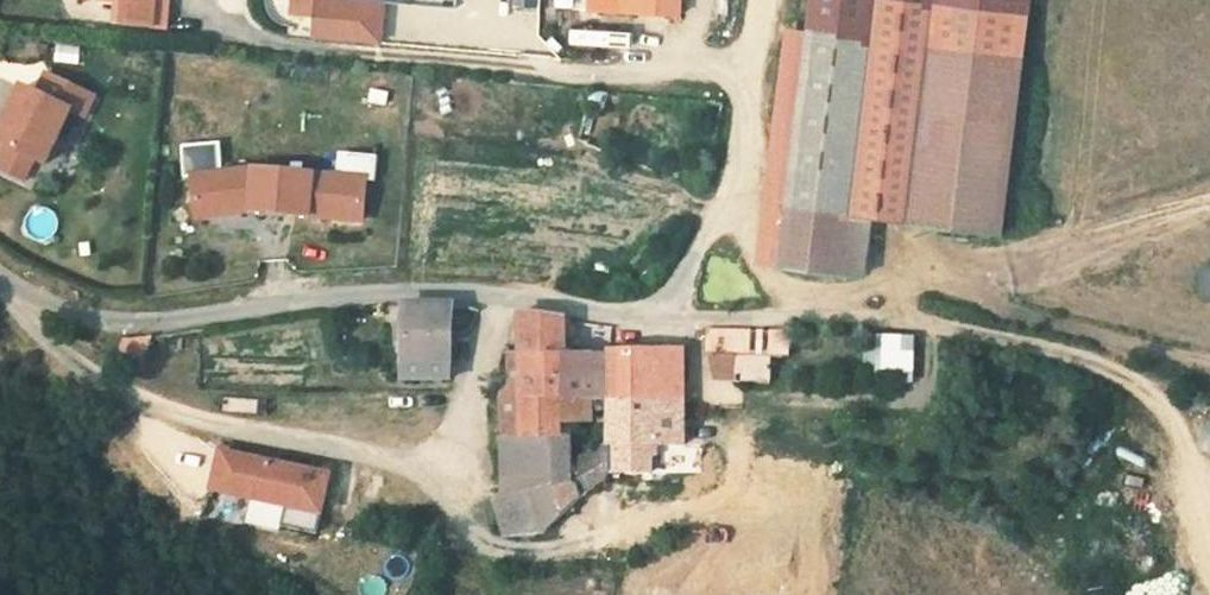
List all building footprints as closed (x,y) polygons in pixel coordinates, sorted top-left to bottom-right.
[(130,11),(181,15),(182,0),(130,0),(130,11)] [(316,17),(381,21),(382,0),(316,0),(316,17)] [(1045,22),(826,0),(826,10),(802,239),(886,249),(896,190),(1025,203),(1045,22)] [(826,0),(1045,22),(1047,0),(827,0),(826,0)] [(802,239),(826,10),(804,8),(781,237),(802,239)] [(77,65),(79,48),(55,46),(53,63),(77,65)] [(89,89),(42,67),(16,120),(64,143),(89,89)] [(267,156),(203,167),(210,208),(264,198),(377,206),(379,164),(267,156)] [(1180,288),(1204,293),(1209,270),(1186,265),(1180,288)] [(472,284),(425,283),(424,359),(471,359),(472,284)] [(578,296),(541,291),(544,374),(545,416),(545,473),(573,467),(574,382),(576,333),(578,296)] [(603,299),(594,298),(594,315),(616,316),(616,307),(603,299)] [(747,362),(781,364),(783,342),(785,309),(725,304),(725,334),(749,336),(747,362)] [(807,311),(785,309),(783,342),(804,342),(807,311)] [(630,335),(617,334),(618,383),(627,383),(660,384),(686,385),(691,314),(631,316),(631,317),(630,335)] [(169,320),(142,324),(137,345),(158,351),(169,320)] [(593,334),(576,333),(574,382),(618,383),(617,334),(593,334)] [(749,336),(725,334),(735,361),(747,362),(749,336)] [(912,362),(915,338),(883,334),(880,359),(912,362)] [(544,374),(523,373),(523,478),(545,473),(545,416),(544,374)] [(660,384),(627,383),(624,423),(622,459),(640,441),(643,416),(684,419),(685,395),(660,384)] [(684,419),(643,416),(640,441),(713,447),(714,421),(684,419)] [(624,423),(573,467),(576,505),(622,459),(624,423)] [(317,535),(328,470),(214,450),(206,497),(248,505),(245,522),(317,535)] [(523,478),(516,480),(528,516),(567,513),(576,505),(573,467),(545,473),(523,478)]
